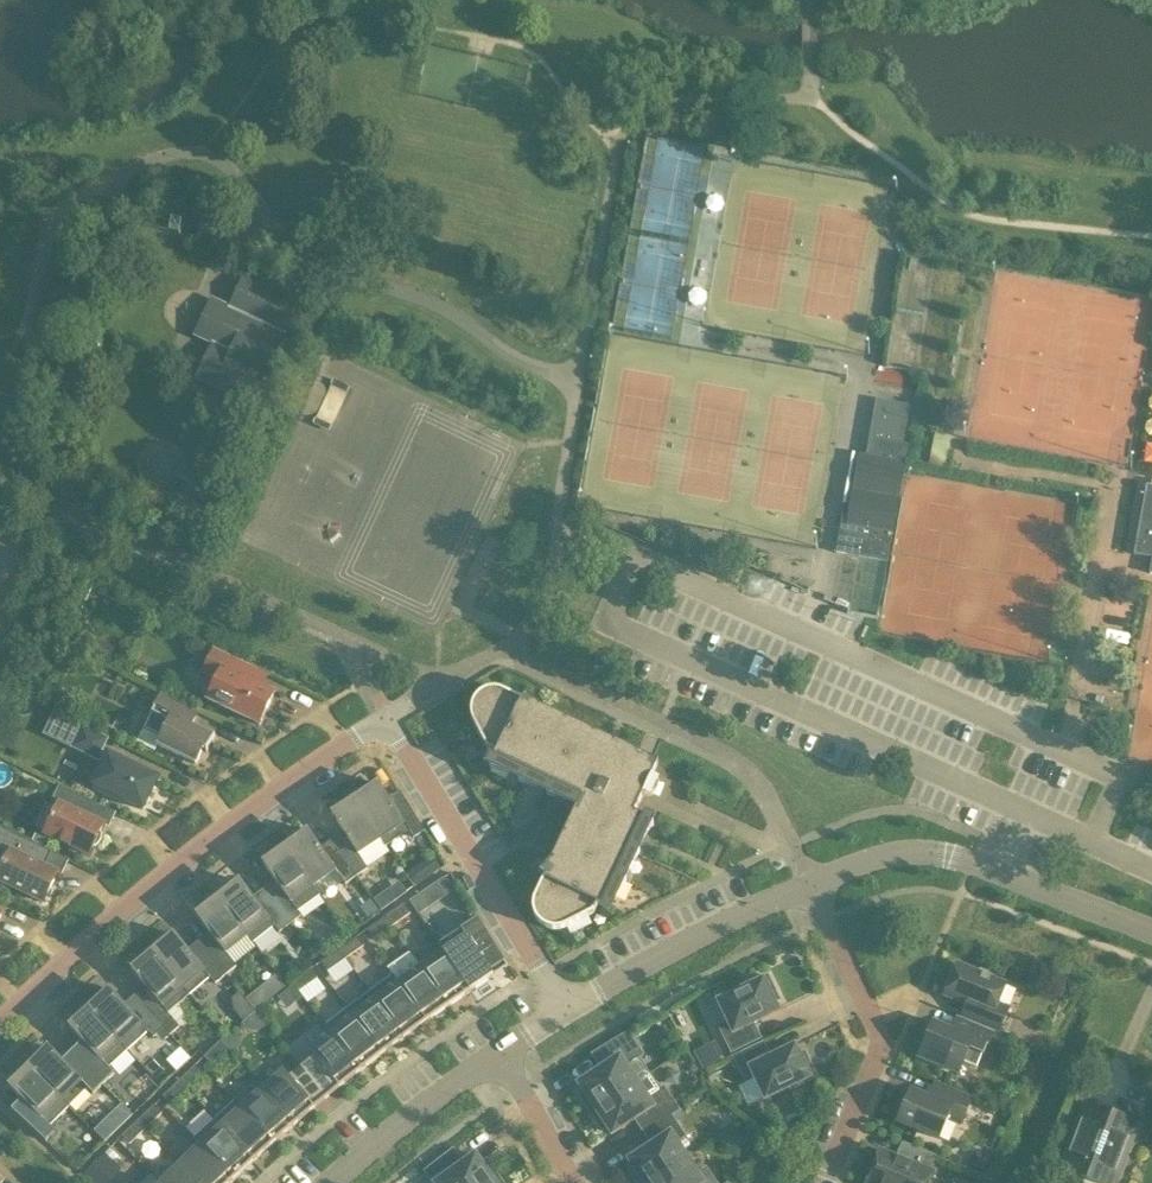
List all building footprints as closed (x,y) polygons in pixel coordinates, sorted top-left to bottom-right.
[(303,298),(246,271),(230,306),(212,297),(193,336),(212,345),(196,379),(253,406),(303,298)] [(874,364),(870,382),(909,390),(913,372),(874,364)] [(906,464),(910,445),(902,444),(908,413),(893,410),(887,441),(874,439),(871,457),(865,457),(857,507),(844,504),(836,553),(888,562),(905,463),(906,464)] [(1146,484),(1134,554),(1151,558),(1149,573),(1151,574),(1151,486),(1146,484)] [(104,660),(110,647),(97,641),(91,654),(104,660)] [(209,700),(261,725),(276,693),(243,677),(249,665),(216,649),(204,673),(219,680),(209,700)] [(561,930),(566,928),(593,914),(598,906),(604,909),(645,820),(635,815),(658,764),(629,751),(630,750),(616,744),(612,752),(520,709),(524,701),(501,691),(498,690),(494,690),(490,690),(486,691),(482,693),(479,695),(476,698),(474,701),(472,705),(471,708),(471,712),(471,716),(472,720),(487,750),(496,754),(493,760),(588,804),(552,881),(545,877),(535,899),(534,903),(533,907),(534,911),(535,915),(537,919),(539,922),(542,925),(545,927),(549,929),(553,930),(557,930),(561,930)] [(206,744),(210,747),(216,736),(188,723),(195,709),(162,693),(145,729),(162,738),(158,746),(196,764),(206,744)] [(144,810),(159,778),(103,751),(110,738),(82,725),(71,748),(103,763),(93,785),(96,786),(94,790),(124,804),(126,800),(144,810)] [(381,839),(386,846),(409,831),(414,838),(425,831),(405,799),(394,807),(378,783),(355,799),(381,839)] [(59,805),(46,833),(90,854),(104,824),(87,816),(86,812),(91,800),(59,785),(52,801),(59,805)] [(336,846),(357,876),(368,868),(359,854),(381,839),(355,799),(332,814),(348,838),(336,846)] [(44,902),(58,873),(45,866),(52,852),(0,827),(0,881),(44,902)] [(357,876),(336,846),(324,854),(308,831),(286,847),(313,886),(314,886),(335,870),(346,884),(357,876)] [(320,895),(314,886),(313,886),(286,847),(263,863),(280,886),(268,895),(291,924),(302,916),(298,911),(320,895)] [(431,856),(419,865),(428,877),(440,869),(431,856)] [(433,884),(435,887),(442,897),(454,890),(447,879),(445,876),(433,884)] [(218,898),(247,935),(269,919),(280,932),(291,924),(268,895),(257,903),(240,881),(218,898)] [(374,901),(381,910),(394,901),(387,891),(374,901)] [(418,914),(419,913),(429,906),(422,895),(420,893),(409,901),(418,914)] [(203,946),(226,975),(237,966),(226,952),(247,935),(218,898),(196,915),(214,937),(203,946)] [(386,917),(393,926),(411,913),(404,904),(386,917)] [(393,926),(386,917),(368,930),(374,939),(393,926)] [(508,967),(478,918),(461,929),(467,937),(444,952),(471,991),(508,967)] [(226,975),(203,946),(192,955),(174,934),(153,952),(190,995),(210,977),(216,984),(226,975)] [(340,949),(346,959),(364,946),(358,937),(340,949)] [(316,958),(327,951),(323,945),(315,944),(309,948),(316,958)] [(346,959),(340,949),(321,962),(328,972),(346,959)] [(171,1035),(180,1026),(169,1013),(190,995),(153,952),(132,970),(150,991),(140,1001),(164,1028),(165,1028),(171,1035)] [(421,967),(449,1007),(471,991),(444,952),(421,967)] [(957,964),(945,995),(975,1008),(970,1021),(999,1033),(1010,1007),(999,1002),(1006,984),(957,964)] [(399,983),(426,1022),(449,1007),(421,967),(399,983)] [(318,978),(311,969),(293,982),(299,991),(318,978)] [(240,1017),(287,988),(278,973),(231,1002),(240,1017)] [(370,992),(404,1038),(426,1022),(399,983),(394,975),(370,992)] [(774,1002),(779,1000),(768,976),(742,988),(743,989),(718,1001),(729,1023),(720,1027),(732,1052),(760,1038),(753,1024),(779,1012),(774,1002)] [(293,984),(279,993),(287,1006),(301,997),(293,984)] [(1053,984),(1048,995),(1060,1000),(1064,988),(1053,984)] [(90,1008),(128,1050),(148,1032),(154,1037),(164,1028),(140,1001),(129,1010),(110,989),(90,1008)] [(348,1009),(383,1054),(404,1038),(370,992),(348,1009)] [(114,1074),(108,1068),(128,1050),(90,1008),(69,1027),(88,1048),(78,1057),(104,1084),(114,1074)] [(332,1033),(362,1071),(383,1054),(348,1009),(325,1026),(331,1034),(332,1033)] [(920,1056),(959,1072),(964,1062),(976,1067),(982,1054),(983,1055),(993,1031),(963,1019),(957,1033),(933,1023),(920,1056)] [(302,1067),(328,1098),(362,1071),(332,1033),(331,1034),(310,1051),(314,1056),(302,1067)] [(580,1095),(591,1112),(650,1073),(640,1057),(643,1055),(628,1033),(593,1054),(602,1068),(579,1084),(585,1092),(580,1095)] [(229,1050),(221,1041),(204,1057),(212,1065),(229,1050)] [(791,1089),(816,1077),(805,1052),(799,1055),(795,1046),(770,1058),(763,1043),(734,1057),(746,1082),(755,1077),(766,1099),(790,1087),(791,1089)] [(69,1107),(88,1088),(94,1094),(104,1084),(78,1057),(68,1067),(48,1047),(29,1067),(69,1107)] [(692,1052),(694,1055),(701,1070),(711,1066),(703,1050),(702,1047),(692,1052)] [(180,1081),(187,1089),(203,1074),(196,1066),(180,1081)] [(9,1087),(29,1106),(20,1116),(46,1142),(56,1132),(50,1126),(69,1107),(29,1067),(9,1087)] [(263,1090),(294,1126),(328,1098),(302,1067),(289,1077),(285,1072),(264,1089),(263,1090)] [(644,1132),(671,1114),(671,1115),(679,1110),(664,1087),(661,1089),(650,1073),(591,1112),(602,1129),(607,1126),(613,1135),(636,1119),(644,1132)] [(187,1089),(180,1081),(163,1097),(171,1105),(187,1089)] [(236,1101),(274,1144),(294,1126),(263,1090),(264,1089),(257,1082),(236,1101)] [(898,1121),(940,1138),(948,1118),(962,1124),(972,1098),(943,1086),(936,1101),(911,1091),(898,1121)] [(215,1120),(254,1162),(274,1144),(236,1101),(215,1120)] [(1139,1124),(1084,1103),(1059,1168),(1098,1182),(1117,1182),(1139,1124)] [(139,1121),(147,1129),(162,1113),(155,1105),(139,1121)] [(688,1158),(677,1142),(685,1136),(671,1115),(671,1114),(644,1132),(653,1145),(629,1160),(635,1169),(630,1172),(638,1182),(650,1182),(688,1158)] [(201,1146),(234,1180),(254,1162),(215,1120),(194,1139),(200,1146),(201,1146)] [(147,1129),(139,1121),(122,1136),(130,1144),(147,1129)] [(199,1182),(231,1182),(234,1180),(201,1146),(200,1146),(181,1165),(199,1182)] [(933,1173),(929,1171),(935,1156),(910,1146),(904,1161),(880,1151),(867,1182),(929,1182),(933,1173)] [(772,1147),(762,1159),(777,1172),(783,1164),(791,1171),(795,1166),(772,1147)] [(498,1177),(486,1160),(482,1163),(476,1155),(463,1164),(453,1150),(426,1172),(434,1182),(489,1182),(498,1177)] [(92,1182),(109,1182),(122,1170),(105,1153),(84,1175),(92,1182)] [(968,1168),(983,1175),(989,1159),(974,1153),(968,1168)] [(707,1169),(698,1174),(688,1158),(650,1182),(716,1182),(707,1169)] [(181,1165),(162,1182),(199,1182),(181,1165)]
